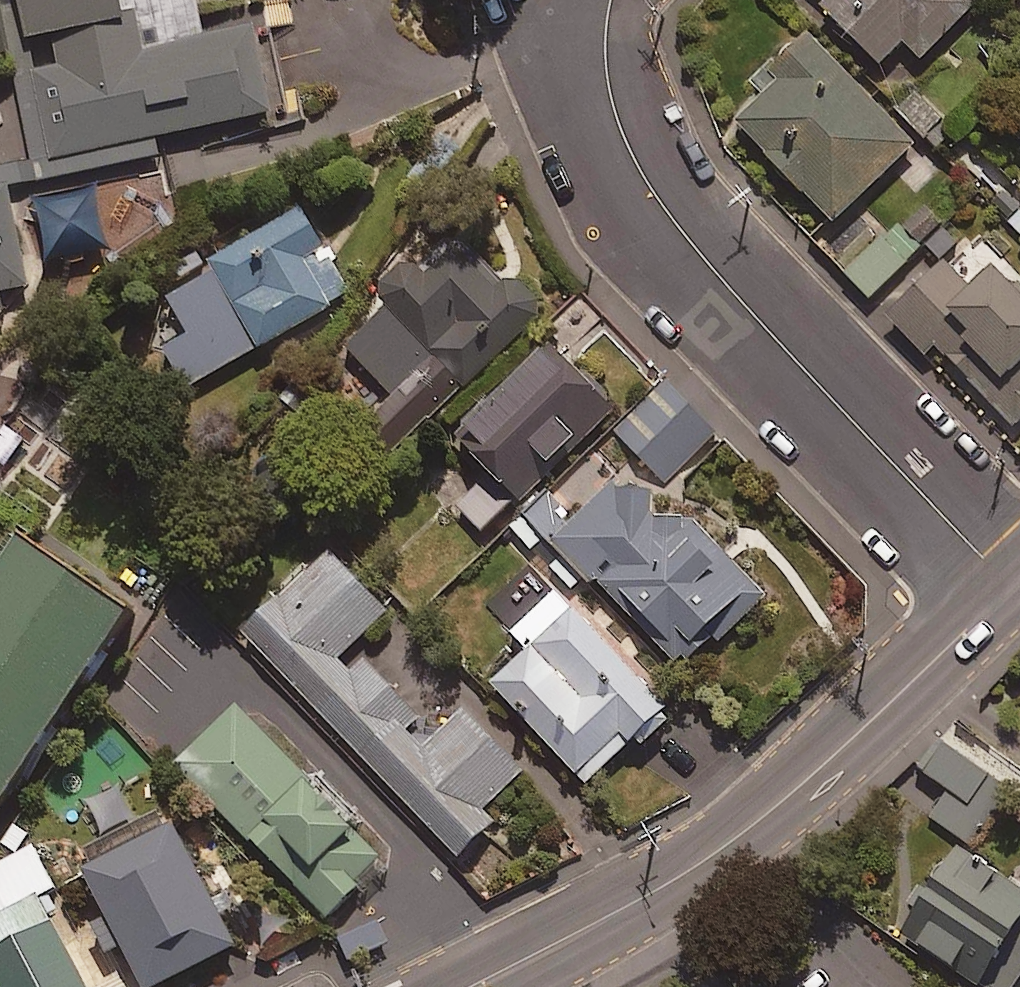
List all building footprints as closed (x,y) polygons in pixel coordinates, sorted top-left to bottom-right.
[(27,39),(52,34),(59,64),(33,70),(50,159),(273,111),(253,24),(205,34),(198,0),(20,0),(27,39)] [(966,0),(821,0),(815,6),(874,66),(900,40),(918,58),(971,5),(966,0)] [(907,146),(801,35),(756,78),(765,88),(731,120),(828,222),(907,146)] [(0,185),(0,292),(30,286),(8,183),(0,185)] [(354,291),(306,204),(210,258),(216,268),(147,306),(190,383),(354,291)] [(926,205),(900,232),(895,226),(889,232),(876,221),(835,264),(869,297),(943,220),(926,205)] [(512,289),(459,233),(344,341),(395,395),(384,405),(411,434),(549,304),(525,278),(512,289)] [(1019,416),(1019,293),(987,261),(964,286),(937,260),(885,314),(923,351),(928,346),(1009,426),(1019,416)] [(613,400),(554,338),(458,429),(523,498),(553,470),(547,463),(613,400)] [(717,432),(667,380),(616,429),(666,481),(717,432)] [(513,501),(487,473),(456,503),(481,531),(513,501)] [(546,492),(515,521),(566,573),(581,558),(691,669),(765,595),(673,502),(660,515),(620,475),(574,520),(546,492)] [(0,571),(0,806),(133,612),(23,537),(0,571)] [(390,607),(332,547),(244,630),(459,854),(498,817),(486,805),(525,768),(467,707),(425,746),(402,722),(416,709),(368,659),(354,673),(338,657),(390,607)] [(668,703),(550,580),(506,623),(529,647),(494,681),(588,780),(668,703)] [(386,859),(239,701),(177,758),(327,913),(386,859)] [(937,735),(897,798),(977,848),(1016,786),(937,735)] [(237,942),(176,817),(86,861),(148,986),(237,942)] [(37,842),(0,860),(0,982),(3,986),(91,986),(43,890),(57,883),(37,842)] [(1019,983),(1019,880),(959,842),(902,934),(989,986),(1018,986),(1019,983)]
